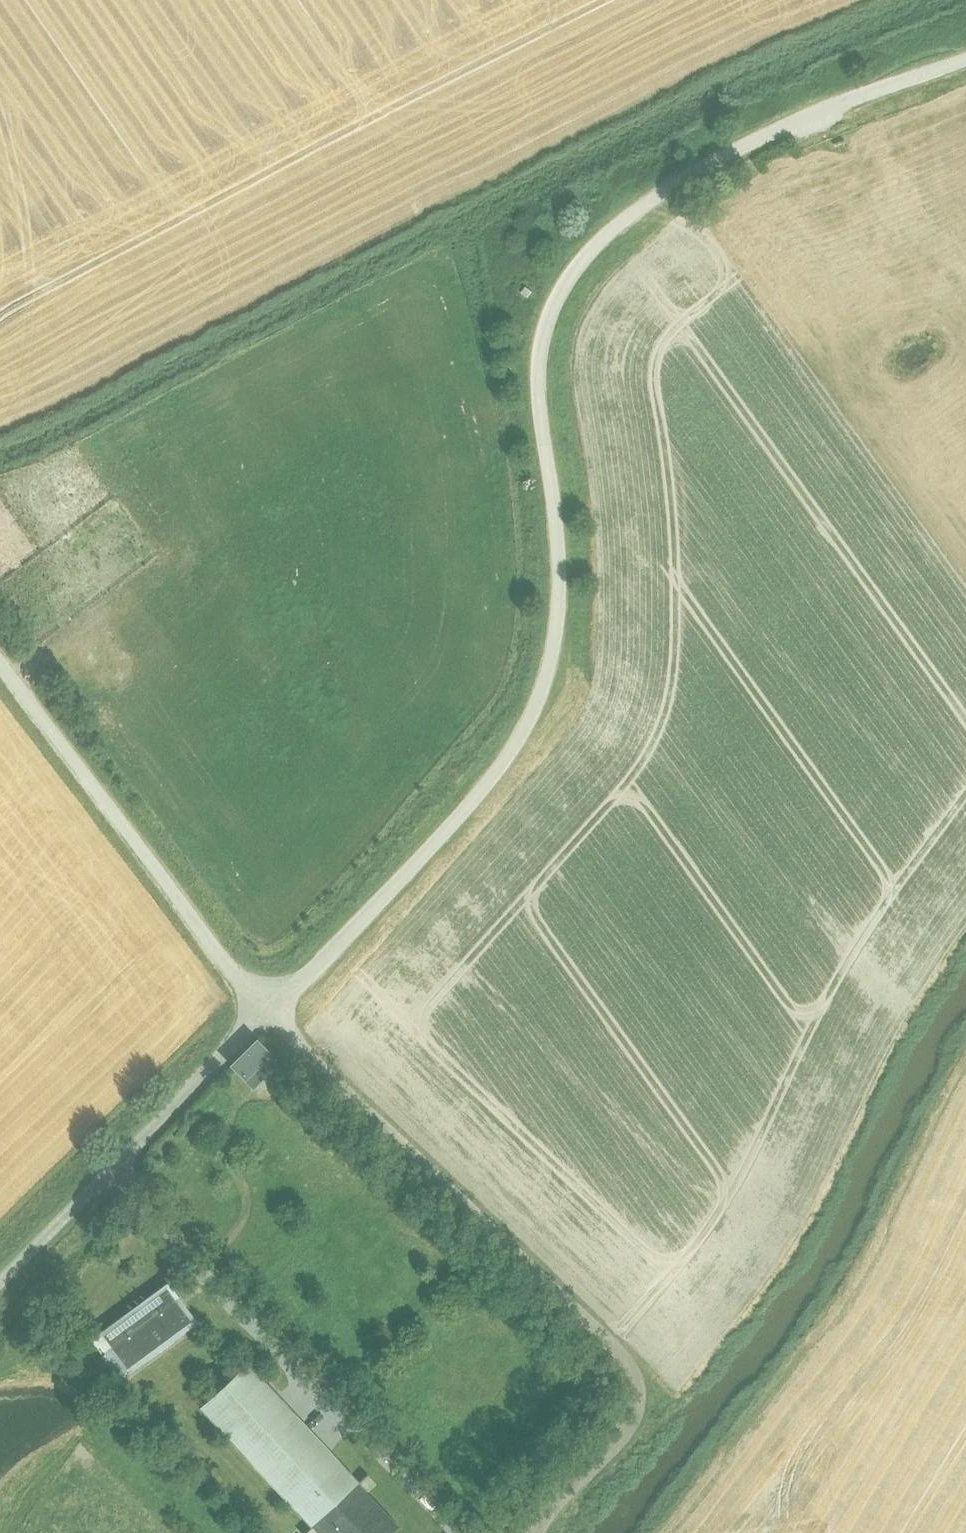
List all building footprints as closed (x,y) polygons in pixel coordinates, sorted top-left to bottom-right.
[(941,318),(953,309),(944,297),(933,306),(941,318)] [(256,1040),(229,1066),(252,1090),(278,1063),(270,1055),(256,1040)] [(190,1320),(163,1285),(101,1332),(128,1367),(190,1320)] [(357,1483),(247,1364),(200,1408),(316,1532),(393,1532),(399,1528),(357,1483)]
